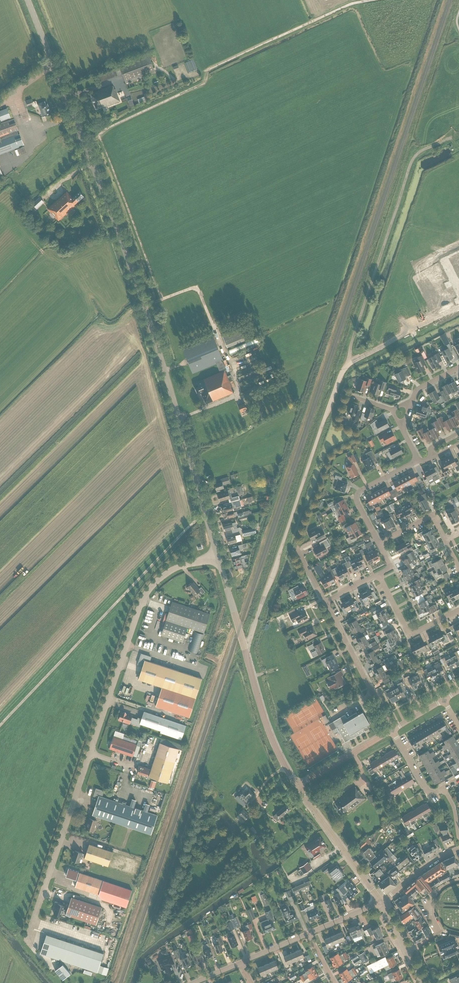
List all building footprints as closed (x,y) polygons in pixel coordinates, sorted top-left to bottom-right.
[(123,74),(126,84),(155,73),(148,54),(119,65),(120,68),(98,76),(100,83),(123,74)] [(102,107),(103,108),(120,102),(116,90),(115,90),(113,86),(90,94),(96,109),(102,107)] [(46,116),(46,117),(52,115),(48,104),(46,104),(45,102),(38,104),(39,108),(43,117),(46,116)] [(10,117),(7,109),(0,112),(0,119),(1,121),(10,117)] [(40,117),(33,119),(35,122),(32,124),(34,130),(44,126),(40,117)] [(0,124),(0,154),(4,153),(19,147),(19,148),(18,149),(20,155),(27,153),(24,147),(23,147),(22,146),(24,145),(19,134),(17,135),(15,131),(18,130),(14,119),(0,124)] [(75,207),(74,205),(84,197),(80,192),(73,198),(67,192),(48,208),(51,212),(59,222),(75,207)] [(30,204),(35,210),(45,203),(40,197),(30,204)] [(248,339),(242,325),(222,334),(227,348),(248,339)] [(445,335),(441,338),(444,344),(449,342),(445,335)] [(204,399),(206,404),(233,393),(231,388),(232,388),(229,381),(233,380),(231,375),(227,376),(225,371),(227,370),(223,361),(213,337),(183,350),(193,373),(216,363),(220,372),(197,382),(198,385),(195,387),(198,395),(201,393),(204,399)] [(453,358),(450,351),(453,350),(449,344),(446,345),(448,349),(441,352),(446,361),(453,358)] [(438,362),(442,360),(438,353),(434,355),(434,356),(428,359),(433,368),(439,365),(438,362)] [(422,365),(425,363),(421,356),(417,358),(418,362),(414,364),(418,373),(425,370),(422,365)] [(411,375),(407,367),(404,368),(399,370),(399,372),(396,373),(394,373),(393,376),(396,377),(398,382),(400,382),(402,382),(402,381),(403,380),(406,379),(405,377),(407,375),(408,376),(411,375)] [(366,381),(360,379),(356,390),(364,392),(366,385),(369,386),(371,380),(367,378),(366,381)] [(384,389),(386,383),(380,380),(379,384),(375,383),(371,392),(378,395),(381,388),(384,389)] [(454,382),(448,385),(452,393),(458,390),(454,382)] [(443,390),(440,391),(445,401),(450,398),(448,394),(451,392),(447,384),(441,387),(443,390)] [(397,387),(390,385),(388,390),(387,389),(386,393),(390,394),(390,395),(394,397),(395,397),(397,398),(398,398),(399,398),(401,392),(396,390),(397,387)] [(437,400),(438,403),(441,402),(444,401),(441,396),(438,397),(435,391),(427,395),(429,394),(433,402),(437,400)] [(247,409),(245,403),(238,406),(241,412),(247,409)] [(357,421),(360,411),(357,410),(358,406),(351,404),(348,414),(353,415),(352,419),(357,421)] [(418,408),(416,414),(425,417),(426,414),(429,415),(431,410),(429,407),(422,404),(421,409),(418,408)] [(365,421),(367,417),(371,419),(375,410),(368,407),(365,414),(362,413),(360,419),(365,421)] [(458,424),(458,423),(457,419),(458,419),(458,414),(457,409),(451,412),(452,417),(450,419),(454,427),(458,424)] [(441,417),(437,419),(441,428),(445,426),(447,430),(453,427),(449,419),(446,421),(444,418),(441,417)] [(376,420),(370,424),(373,430),(377,427),(380,431),(389,427),(385,419),(378,423),(376,420)] [(437,431),(441,429),(437,421),(431,424),(433,429),(430,430),(434,438),(440,435),(437,431)] [(422,428),(417,431),(422,439),(425,437),(427,442),(433,439),(429,431),(428,429),(424,431),(422,428)] [(396,439),(392,433),(389,435),(387,432),(379,437),(381,442),(384,440),(387,444),(396,439)] [(390,448),(383,451),(384,454),(386,453),(390,460),(393,458),(403,453),(399,446),(399,447),(394,450),(394,449),(391,450),(390,448)] [(367,469),(368,470),(375,467),(372,461),(375,459),(371,451),(364,454),(367,459),(361,462),(362,462),(363,461),(364,464),(365,464),(367,469),(366,470),(367,469)] [(452,457),(447,459),(451,468),(454,466),(457,471),(458,470),(458,463),(458,461),(456,463),(452,457)] [(448,470),(451,468),(447,459),(441,462),(443,466),(440,467),(445,476),(450,473),(448,470)] [(350,479),(359,474),(353,464),(347,468),(352,477),(349,479),(350,479)] [(433,467),(428,469),(430,472),(433,478),(434,480),(434,481),(437,480),(439,479),(440,478),(442,477),(439,472),(438,473),(437,473),(436,473),(434,468),(433,467)] [(425,471),(423,472),(427,479),(426,479),(424,480),(427,485),(429,484),(430,484),(431,483),(434,481),(434,480),(433,478),(430,472),(428,469),(425,471)] [(413,472),(407,476),(411,484),(416,482),(419,488),(424,486),(422,483),(419,477),(417,478),(413,472)] [(348,483),(341,481),(342,477),(336,475),(334,479),(338,480),(335,489),(344,492),(348,483)] [(411,484),(407,476),(400,479),(404,488),(406,491),(408,490),(406,487),(411,484)] [(224,488),(223,485),(230,483),(228,477),(220,479),(221,482),(214,484),(215,487),(215,488),(215,489),(216,490),(224,488)] [(399,490),(404,488),(400,479),(393,483),(396,489),(393,491),(396,496),(401,494),(399,490)] [(390,493),(386,486),(380,490),(384,498),(389,496),(391,499),(395,497),(392,491),(390,493)] [(386,502),(384,498),(380,490),(373,494),(377,502),(382,499),(384,503),(386,502)] [(225,493),(218,495),(219,501),(227,499),(228,499),(229,500),(229,501),(229,502),(240,500),(239,499),(239,497),(239,496),(234,497),(232,498),(231,496),(231,495),(230,492),(228,493),(228,492),(228,491),(225,491),(225,493)] [(419,502),(424,511),(430,508),(426,501),(429,499),(426,493),(422,495),(424,499),(419,502)] [(374,508),(372,504),(377,502),(373,494),(366,497),(369,503),(366,505),(369,510),(374,508)] [(224,507),(221,508),(223,513),(233,511),(233,509),(235,508),(242,506),(240,500),(229,502),(224,504),(224,507)] [(335,500),(328,504),(329,507),(331,506),(334,512),(334,511),(337,510),(346,505),(343,500),(337,503),(335,500)] [(402,507),(404,510),(408,519),(413,517),(411,512),(413,510),(409,503),(402,507)] [(337,510),(334,511),(338,518),(343,515),(343,514),(349,511),(346,505),(337,510)] [(458,515),(458,511),(457,507),(451,509),(453,512),(447,514),(452,523),(458,520),(458,519),(458,516),(458,515)] [(400,515),(403,522),(408,519),(404,510),(401,512),(399,509),(395,511),(397,516),(400,515)] [(233,511),(223,513),(224,519),(231,517),(235,516),(238,515),(238,518),(244,516),(247,515),(252,514),(251,512),(250,512),(250,511),(243,512),(237,514),(237,512),(234,513),(233,511)] [(389,518),(386,519),(391,528),(395,526),(392,520),(395,519),(392,513),(387,516),(389,518)] [(373,514),(369,515),(374,525),(378,523),(375,518),(373,514)] [(386,531),(391,528),(386,519),(383,521),(381,518),(377,520),(380,526),(383,525),(386,531)] [(232,530),(233,533),(239,531),(238,528),(237,528),(236,525),(236,522),(232,523),(223,525),(225,531),(232,530)] [(346,530),(348,534),(358,528),(355,522),(349,526),(348,523),(342,526),(345,531),(346,530)] [(256,533),(254,528),(253,528),(252,528),(242,531),(244,536),(256,533)] [(355,537),(361,534),(358,528),(348,534),(350,537),(347,539),(349,544),(357,540),(355,537)] [(319,540),(326,537),(323,531),(319,533),(317,529),(308,534),(307,531),(312,540),(318,537),(319,540)] [(423,536),(426,542),(435,538),(431,531),(427,533),(426,530),(419,533),(421,536),(423,536)] [(229,544),(237,542),(242,540),(240,534),(227,538),(229,544)] [(435,547),(439,545),(435,538),(426,542),(430,549),(428,550),(430,553),(436,550),(435,547)] [(325,548),(330,546),(326,539),(319,543),(321,546),(314,550),(318,557),(327,552),(325,548)] [(410,546),(409,542),(405,544),(404,543),(395,547),(397,550),(397,552),(398,551),(399,553),(405,550),(406,553),(413,549),(411,545),(410,546)] [(239,549),(230,551),(232,557),(241,555),(240,550),(248,548),(247,543),(238,545),(239,549)] [(380,560),(375,551),(370,553),(375,562),(380,560)] [(358,556),(357,557),(357,558),(354,559),(360,570),(364,568),(363,564),(365,563),(360,552),(357,554),(358,556)] [(406,558),(402,560),(405,565),(411,562),(414,561),(412,558),(415,556),(413,552),(405,556),(406,558)] [(365,556),(369,565),(375,562),(370,553),(365,556)] [(233,560),(234,565),(245,562),(244,558),(246,557),(245,555),(241,556),(241,557),(237,558),(233,560)] [(344,558),(346,562),(349,567),(352,566),(355,572),(360,570),(354,559),(351,561),(349,556),(344,558)] [(433,566),(435,569),(444,564),(441,559),(434,562),(433,560),(428,562),(430,567),(433,566)] [(248,561),(245,562),(234,565),(236,570),(240,569),(242,569),(242,568),(245,567),(246,569),(248,561)] [(341,569),(345,578),(350,575),(346,569),(349,567),(346,562),(342,564),(343,567),(341,569)] [(401,571),(404,576),(412,571),(411,568),(414,567),(411,562),(405,565),(406,568),(401,571)] [(322,571),(319,564),(314,567),(317,573),(322,571)] [(440,573),(447,570),(444,564),(435,569),(437,572),(434,574),(436,579),(441,576),(440,573)] [(341,580),(345,578),(341,569),(338,570),(336,567),(332,570),(334,575),(337,573),(341,580)] [(414,574),(412,571),(404,576),(406,580),(413,577),(414,580),(419,577),(417,572),(414,574)] [(335,583),(331,574),(326,577),(330,585),(335,583)] [(320,579),(325,588),(330,585),(326,577),(320,579)] [(410,587),(412,592),(421,587),(419,585),(422,583),(420,579),(413,582),(414,585),(410,587)] [(193,583),(188,587),(195,595),(198,593),(200,596),(205,592),(201,587),(199,589),(193,583)] [(296,586),(288,590),(293,600),(298,598),(298,600),(299,600),(298,599),(301,597),(305,594),(306,596),(305,594),(307,593),(303,586),(303,587),(298,590),(296,586)] [(423,590),(421,587),(412,592),(415,597),(421,593),(423,596),(428,593),(425,589),(423,590)] [(371,593),(369,589),(365,592),(369,600),(373,598),(374,599),(377,598),(374,591),(371,593)] [(450,596),(453,601),(458,598),(454,590),(451,591),(450,589),(445,591),(447,597),(450,596)] [(364,602),(369,600),(365,592),(360,594),(362,598),(359,599),(362,606),(365,604),(364,602)] [(425,600),(418,604),(421,608),(429,604),(429,603),(432,602),(431,599),(432,598),(431,594),(429,595),(423,598),(425,600)] [(353,602),(352,599),(347,601),(351,609),(356,607),(357,609),(359,607),(356,600),(353,602)] [(210,614),(172,601),(161,635),(183,642),(188,628),(204,633),(210,614)] [(347,612),(351,609),(347,601),(342,603),(344,607),(341,608),(345,615),(348,613),(347,612)] [(434,605),(431,607),(429,604),(421,608),(423,613),(428,611),(429,613),(436,610),(436,609),(438,608),(436,604),(434,605)] [(376,614),(378,618),(387,614),(384,609),(381,611),(379,608),(373,612),(374,615),(376,614)] [(297,620),(299,624),(308,619),(304,611),(299,614),(297,611),(289,615),(293,622),(297,620)] [(386,620),(389,619),(387,614),(378,618),(381,623),(379,624),(380,627),(387,623),(386,620)] [(348,624),(350,629),(359,624),(356,620),(358,619),(357,616),(350,620),(351,622),(348,624)] [(363,628),(361,629),(359,624),(350,629),(353,633),(356,632),(358,634),(364,631),(363,628)] [(303,635),(305,641),(317,635),(313,628),(307,630),(306,627),(298,631),(300,636),(303,635)] [(386,634),(389,638),(397,634),(394,629),(391,631),(390,628),(383,632),(385,635),(386,634)] [(443,637),(440,631),(435,634),(439,643),(442,641),(443,643),(448,641),(446,635),(443,637)] [(360,638),(356,640),(359,644),(367,640),(365,636),(366,635),(365,632),(358,635),(360,638)] [(396,640),(399,639),(397,634),(389,638),(391,643),(389,644),(391,647),(397,643),(396,640)] [(436,644),(439,643),(435,634),(429,637),(432,642),(429,644),(432,649),(437,647),(436,644)] [(375,641),(369,644),(367,640),(359,644),(361,649),(365,647),(366,650),(377,644),(375,641)] [(425,646),(422,640),(416,643),(421,652),(424,650),(425,653),(430,650),(427,645),(425,646)] [(313,657),(318,654),(325,651),(321,642),(314,646),(313,644),(307,647),(309,651),(315,648),(316,650),(311,653),(313,657)] [(418,654),(421,652),(416,643),(411,646),(413,652),(411,653),(414,659),(419,656),(418,654)] [(365,655),(368,660),(376,655),(373,651),(380,648),(378,645),(367,650),(368,653),(365,655)] [(451,658),(455,668),(458,666),(458,662),(457,658),(458,657),(458,651),(458,650),(457,651),(452,654),(453,656),(451,658)] [(189,717),(202,679),(149,662),(151,657),(141,654),(138,664),(143,666),(138,679),(162,687),(156,706),(189,717)] [(338,666),(332,654),(325,658),(322,660),(325,667),(327,665),(330,670),(338,666)] [(380,659),(378,660),(376,655),(368,660),(370,664),(373,662),(375,665),(381,662),(380,659)] [(446,657),(441,659),(444,665),(447,664),(450,670),(455,668),(451,658),(449,655),(446,657)] [(432,666),(433,670),(438,679),(443,677),(442,675),(445,674),(439,663),(438,661),(434,663),(435,665),(432,666)] [(373,671),(376,675),(384,671),(382,666),(383,666),(382,663),(375,666),(377,669),(373,671)] [(433,682),(438,679),(433,670),(430,671),(429,668),(424,671),(429,682),(432,680),(433,682)] [(415,673),(416,676),(413,677),(418,687),(423,684),(420,678),(422,676),(419,670),(415,673)] [(330,682),(327,683),(331,690),(335,687),(335,688),(337,687),(345,683),(341,675),(343,675),(341,671),(328,678),(329,681),(330,682)] [(388,674),(386,675),(384,671),(376,675),(378,680),(381,678),(384,683),(390,681),(388,678),(390,677),(388,674)] [(410,683),(413,689),(418,687),(413,677),(410,679),(409,676),(404,678),(407,684),(410,683)] [(397,684),(398,687),(396,689),(400,698),(405,696),(402,689),(405,688),(402,682),(397,684)] [(395,701),(400,698),(396,689),(394,686),(384,691),(387,697),(389,696),(392,694),(395,701)] [(181,740),(186,726),(144,711),(140,724),(161,731),(160,733),(181,740)] [(119,720),(129,723),(132,716),(126,714),(125,712),(123,713),(122,712),(119,720)] [(332,730),(336,728),(345,742),(351,738),(351,739),(365,731),(363,727),(370,723),(363,712),(358,715),(356,712),(347,718),(345,715),(328,724),(332,730)] [(442,719),(437,722),(442,731),(445,729),(447,732),(449,731),(442,719)] [(442,731),(437,722),(433,724),(440,737),(442,736),(440,732),(442,731)] [(441,739),(433,724),(428,727),(433,736),(436,734),(439,740),(441,739)] [(433,736),(428,727),(423,730),(431,742),(432,741),(430,738),(433,736)] [(431,742),(423,730),(419,733),(424,742),(427,740),(429,743),(431,742)] [(424,742),(419,733),(414,735),(421,748),(423,747),(421,743),(424,742)] [(417,745),(419,749),(421,748),(414,735),(409,738),(415,747),(417,745)] [(133,757),(137,744),(113,736),(109,749),(133,757)] [(446,744),(442,746),(443,748),(455,741),(453,736),(444,741),(446,744)] [(455,741),(443,748),(444,750),(448,748),(449,751),(458,745),(455,741)] [(149,777),(168,783),(179,749),(160,743),(151,770),(149,769),(150,769),(140,766),(138,773),(147,776),(147,775),(149,776),(149,777)] [(458,751),(458,747),(458,745),(449,751),(451,753),(448,755),(449,757),(458,751)] [(392,751),(388,753),(394,763),(396,762),(394,759),(399,756),(395,750),(392,751)] [(419,756),(422,760),(434,753),(433,751),(430,753),(428,751),(419,756)] [(458,757),(458,751),(449,757),(450,759),(453,757),(455,760),(458,757)] [(385,755),(382,757),(386,764),(391,761),(392,764),(394,763),(388,753),(385,755)] [(435,755),(434,753),(422,760),(425,765),(434,760),(432,757),(435,755)] [(382,766),(386,764),(382,757),(380,759),(379,758),(376,760),(382,770),(384,769),(382,766)] [(458,763),(458,757),(455,760),(456,762),(453,764),(449,766),(450,768),(450,769),(458,763)] [(380,771),(382,770),(376,760),(372,762),(373,763),(370,764),(374,771),(378,769),(380,771)] [(439,761),(435,763),(434,760),(425,765),(427,770),(440,763),(439,762),(439,761)] [(427,770),(430,774),(439,769),(437,766),(441,764),(440,764),(444,762),(443,760),(439,762),(440,763),(427,770)] [(450,769),(450,768),(450,769),(453,774),(457,772),(455,768),(458,766),(458,767),(458,763),(450,769)] [(441,772),(439,769),(430,774),(433,779),(445,772),(444,770),(441,772)] [(446,774),(445,772),(433,779),(436,784),(445,778),(443,776),(446,774)] [(406,778),(404,776),(403,777),(409,787),(412,785),(412,784),(414,782),(410,776),(406,778)] [(405,789),(409,787),(403,777),(401,778),(402,780),(398,783),(402,790),(405,788),(405,789)] [(394,785),(392,783),(390,784),(390,785),(396,794),(400,792),(399,791),(402,790),(398,783),(394,785)] [(396,794),(390,785),(390,784),(388,785),(390,788),(385,790),(389,797),(392,795),(393,796),(396,794)] [(347,810),(348,812),(365,798),(358,789),(357,790),(355,786),(338,799),(339,800),(335,804),(343,813),(347,810)] [(90,818),(86,829),(93,831),(97,821),(95,820),(96,816),(151,834),(157,815),(102,797),(104,791),(96,788),(93,796),(98,798),(92,815),(93,815),(92,819),(90,818)] [(242,790),(237,795),(246,804),(255,795),(249,789),(245,793),(242,790)] [(367,797),(372,803),(376,800),(371,794),(367,797)] [(424,805),(423,804),(420,806),(426,816),(428,815),(426,813),(431,810),(427,803),(424,805)] [(273,816),(277,820),(289,810),(286,806),(273,816)] [(424,818),(426,816),(420,806),(416,808),(417,809),(414,811),(418,817),(423,815),(424,818)] [(249,815),(243,810),(238,815),(244,821),(249,815)] [(414,820),(418,817),(414,811),(412,812),(411,811),(408,813),(414,824),(416,823),(414,820)] [(412,825),(414,824),(408,813),(404,816),(405,816),(402,818),(406,825),(410,822),(412,825)] [(419,828),(421,833),(430,829),(429,824),(419,828)] [(443,833),(442,833),(443,835),(441,836),(444,843),(451,840),(447,832),(448,832),(447,826),(440,827),(441,833),(443,833)] [(322,839),(320,837),(305,847),(311,856),(312,856),(314,859),(321,855),(319,851),(326,846),(325,844),(322,839)] [(364,841),(368,846),(372,843),(367,838),(364,841)] [(437,850),(434,843),(430,846),(427,840),(423,842),(426,849),(423,851),(426,856),(429,854),(437,850)] [(412,848),(409,851),(410,852),(412,855),(411,857),(414,861),(422,856),(418,851),(420,849),(420,848),(421,847),(419,843),(417,844),(412,848)] [(81,857),(85,858),(84,859),(108,866),(113,852),(89,844),(86,855),(82,853),(75,851),(72,860),(79,863),(81,857)] [(369,846),(362,852),(369,861),(383,850),(382,849),(377,853),(375,851),(374,852),(369,846)] [(389,857),(393,854),(387,847),(383,850),(370,861),(375,868),(389,857)] [(396,856),(392,858),(395,863),(395,864),(401,872),(413,862),(410,858),(407,855),(401,860),(399,857),(397,858),(396,856)] [(452,878),(458,876),(458,867),(458,864),(454,856),(442,862),(440,863),(422,875),(421,876),(421,875),(418,878),(417,879),(428,892),(434,888),(440,884),(441,883),(451,878),(452,878)] [(304,865),(299,868),(304,874),(312,869),(307,862),(305,864),(304,865)] [(402,873),(396,865),(395,864),(393,866),(394,867),(388,871),(389,872),(390,874),(389,875),(392,880),(402,873)] [(328,872),(336,882),(345,875),(337,865),(328,872)] [(383,873),(387,869),(384,865),(381,867),(381,866),(370,875),(376,882),(381,878),(380,876),(383,873)] [(99,895),(104,881),(80,873),(78,873),(79,872),(69,868),(66,876),(76,879),(77,877),(78,878),(75,887),(99,895)] [(396,885),(392,880),(389,875),(390,874),(389,872),(384,875),(386,878),(378,883),(380,886),(383,890),(385,893),(388,891),(396,885)] [(407,894),(415,887),(419,892),(424,888),(417,879),(406,888),(404,890),(407,894)] [(336,889),(341,896),(343,895),(345,894),(347,895),(346,895),(349,899),(358,892),(351,883),(349,880),(339,889),(338,888),(336,889)] [(99,896),(102,900),(126,908),(132,890),(104,881),(99,895),(99,896)] [(313,889),(309,881),(292,889),(295,897),(313,889)] [(285,892),(289,902),(294,900),(289,887),(284,888),(286,891),(285,892)] [(415,887),(407,894),(411,898),(419,892),(415,887)] [(342,897),(341,898),(341,897),(341,896),(336,889),(333,891),(334,895),(336,899),(335,899),(338,907),(344,904),(343,902),(345,901),(342,897)] [(260,895),(265,906),(269,904),(264,893),(260,895)] [(415,903),(413,900),(411,898),(410,899),(408,895),(402,900),(400,897),(394,901),(398,907),(398,906),(402,912),(414,904),(415,903)] [(66,914),(96,925),(102,908),(72,897),(67,910),(64,909),(65,906),(57,904),(54,914),(61,916),(62,913),(66,914)] [(330,899),(325,901),(326,903),(327,907),(328,907),(329,911),(334,909),(332,905),(333,905),(331,901),(330,899)] [(298,919),(294,910),(290,912),(288,905),(281,908),(287,923),(298,919)] [(311,909),(306,911),(310,920),(320,915),(317,907),(315,908),(314,906),(310,907),(311,909)] [(415,919),(421,916),(416,910),(416,909),(416,908),(415,907),(414,906),(409,910),(400,916),(403,923),(413,916),(415,919)] [(268,919),(260,922),(261,924),(265,933),(276,928),(273,922),(275,921),(271,910),(265,912),(268,919)] [(240,926),(236,917),(234,918),(232,914),(229,915),(235,928),(240,926)] [(422,928),(427,925),(421,916),(415,919),(412,922),(414,925),(415,924),(419,930),(422,928)] [(250,932),(249,929),(253,928),(251,924),(245,926),(247,930),(243,932),(246,941),(247,940),(248,941),(250,940),(250,939),(252,938),(250,933),(250,932)] [(427,937),(432,934),(427,925),(422,928),(427,937)] [(355,938),(363,935),(360,929),(359,926),(356,927),(356,926),(349,929),(353,939),(355,938)] [(374,934),(377,939),(383,936),(378,927),(372,930),(371,927),(367,929),(370,936),(374,934)] [(415,944),(427,937),(422,928),(419,930),(417,931),(415,929),(414,930),(413,929),(408,932),(415,944)] [(235,946),(238,944),(236,939),(235,935),(233,930),(229,932),(231,937),(228,938),(230,943),(232,947),(233,947),(235,946)] [(345,939),(342,932),(336,934),(339,942),(340,941),(344,940),(345,944),(347,943),(346,939),(345,939)] [(336,934),(330,937),(334,944),(335,944),(338,942),(340,946),(342,945),(340,941),(339,942),(336,934)] [(63,961),(63,964),(55,971),(58,974),(59,973),(64,978),(63,979),(63,980),(70,973),(66,968),(67,967),(69,968),(70,964),(97,973),(104,953),(47,935),(40,954),(63,961)] [(220,952),(221,952),(223,950),(220,943),(223,942),(220,935),(215,938),(218,944),(214,946),(217,953),(218,953),(219,953),(220,952)] [(203,951),(206,958),(213,955),(210,948),(212,947),(208,937),(205,938),(208,944),(205,945),(201,946),(203,951)] [(334,948),(336,947),(335,944),(334,944),(330,937),(325,939),(328,946),(332,945),(334,948)] [(444,959),(458,952),(458,948),(455,939),(438,946),(444,959)] [(375,946),(381,956),(389,952),(384,942),(375,946)] [(301,949),(295,952),(298,959),(299,959),(303,957),(304,961),(306,960),(305,956),(304,957),(301,949)] [(338,953),(330,958),(333,963),(347,955),(344,949),(341,951),(342,954),(339,956),(338,953)] [(194,959),(196,963),(201,960),(200,956),(199,952),(197,950),(195,951),(196,954),(191,956),(193,959),(194,959)] [(293,962),(294,961),(297,960),(299,964),(301,963),(299,959),(298,959),(295,952),(290,954),(293,962)] [(369,960),(364,952),(360,954),(359,954),(358,955),(363,964),(369,960)] [(185,957),(181,959),(182,961),(184,967),(185,967),(186,967),(188,966),(190,965),(189,960),(191,960),(188,953),(184,955),(185,957)] [(294,961),(293,962),(290,954),(284,957),(287,964),(292,962),(293,966),(295,965),(294,961)] [(175,964),(171,955),(158,961),(162,970),(163,969),(166,975),(174,972),(171,965),(175,964)] [(335,967),(343,963),(342,961),(345,959),(346,959),(349,957),(347,955),(333,963),(335,967)] [(391,968),(390,967),(397,964),(393,956),(386,959),(385,957),(367,966),(371,973),(381,968),(382,969),(385,968),(386,970),(391,968)] [(275,960),(269,963),(272,970),(273,970),(277,968),(278,972),(281,971),(279,967),(278,968),(275,960)] [(144,964),(142,967),(143,967),(147,971),(150,966),(147,964),(145,962),(144,964)] [(272,970),(269,963),(264,965),(267,973),(268,972),(271,971),(273,975),(275,974),(273,970),(272,970)] [(267,977),(269,976),(268,972),(267,973),(264,965),(258,968),(261,975),(266,973),(267,977)] [(299,976),(301,979),(315,971),(313,966),(305,971),(306,972),(299,976)] [(342,978),(350,973),(353,971),(356,970),(354,967),(351,969),(348,971),(347,969),(339,974),(342,978)] [(394,978),(395,981),(403,978),(399,969),(387,974),(390,979),(394,978)] [(310,980),(318,976),(315,971),(301,979),(302,982),(306,980),(305,979),(309,977),(310,980)] [(352,978),(350,973),(342,978),(345,982),(352,978)]
